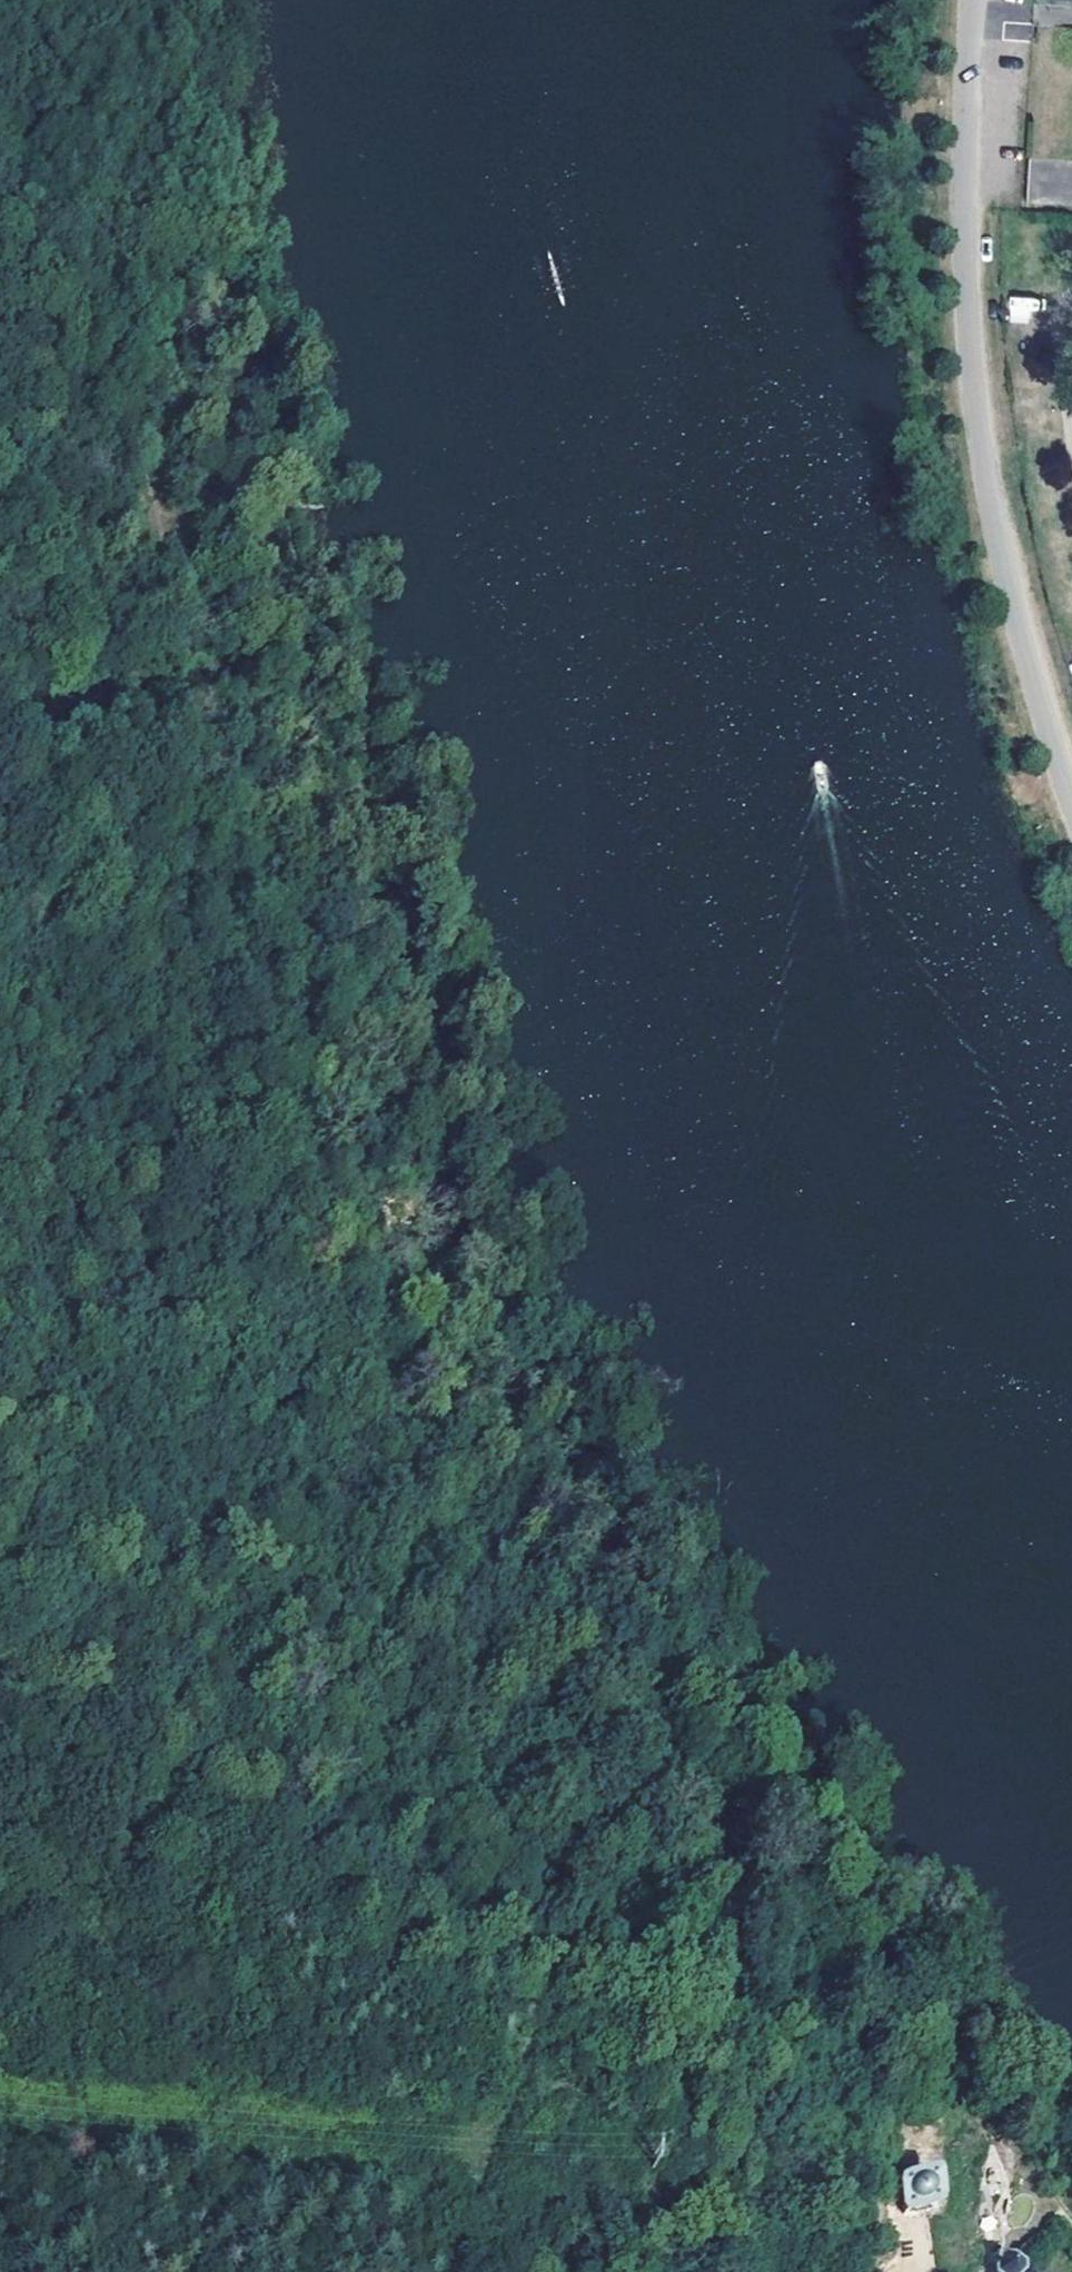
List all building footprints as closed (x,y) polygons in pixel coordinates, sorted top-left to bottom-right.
[(1008,297),(1008,322),(1038,323),(1039,298),(1008,297)] [(939,2216),(935,2174),(893,2178),(897,2220),(939,2216)] [(1010,2269),(1011,2263),(1005,2257),(998,2258),(988,2265),(988,2271),(1014,2271),(1010,2269)]
